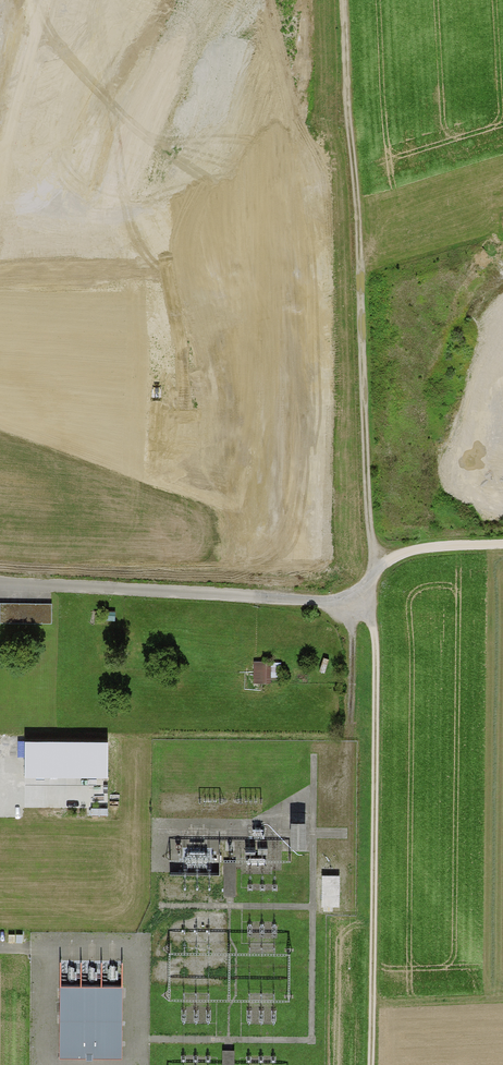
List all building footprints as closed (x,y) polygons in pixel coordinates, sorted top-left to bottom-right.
[(0,601),(0,604),(0,621),(51,622),(52,602),(0,601)] [(271,660),(253,660),(253,682),(271,682),(271,675),(281,675),(281,661),(271,661),(271,660)] [(108,743),(25,743),(25,778),(108,778),(108,743)] [(236,861),(224,861),(223,894),(235,895),(236,861)] [(60,982),(59,1056),(122,1057),(123,982),(60,982)] [(222,1048),(222,1064),(234,1064),(234,1048),(222,1048)]
